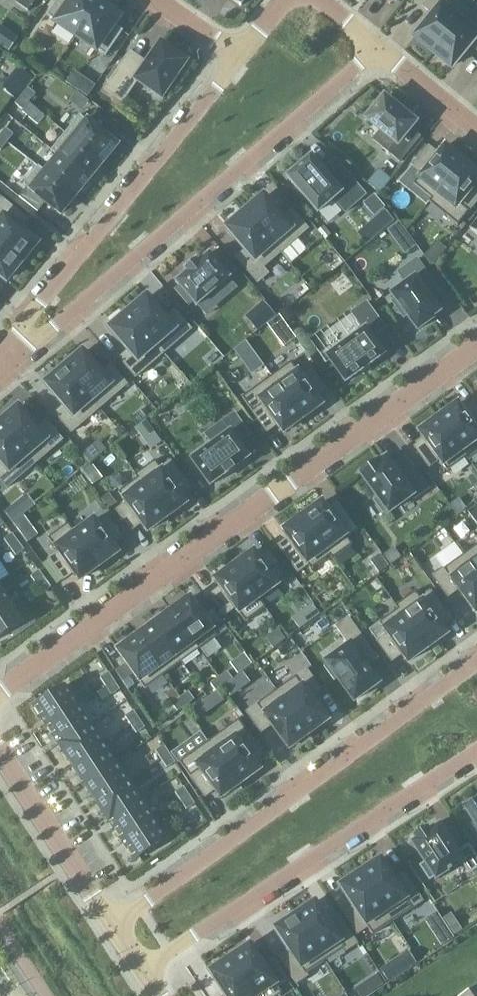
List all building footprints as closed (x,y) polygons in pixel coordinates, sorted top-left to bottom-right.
[(16,3),(28,11),(36,0),(18,0),(16,3)] [(96,0),(58,0),(47,16),(77,36),(100,1),(99,0),(98,2),(96,0)] [(433,52),(468,10),(455,0),(428,0),(423,6),(433,14),(415,37),(432,51),(433,52)] [(102,2),(100,1),(77,36),(106,56),(124,31),(114,24),(119,16),(101,3),(102,2)] [(433,52),(435,54),(435,53),(452,67),(470,45),(476,50),(476,33),(461,20),(468,11),(468,10),(433,52)] [(186,61),(161,45),(145,69),(127,56),(104,89),(124,102),(138,80),(162,97),(174,79),(177,81),(185,68),(182,66),(186,61)] [(29,53),(17,61),(23,70),(35,63),(29,53)] [(71,73),(92,86),(100,74),(78,60),(71,73)] [(22,70),(6,90),(16,98),(32,78),(22,70)] [(28,88),(22,96),(30,102),(36,94),(28,88)] [(22,96),(16,104),(23,110),(29,103),(30,102),(22,96)] [(384,97),(367,119),(381,131),(373,140),(389,153),(400,162),(421,137),(410,129),(415,123),(405,114),(401,111),(384,97)] [(23,110),(23,111),(38,123),(44,115),(29,103),(23,110)] [(114,127),(95,111),(88,121),(80,115),(65,133),(102,163),(117,145),(106,136),(114,127)] [(0,136),(0,137),(7,143),(14,135),(6,128),(0,136)] [(102,163),(65,133),(51,150),(58,156),(59,156),(89,180),(102,163)] [(432,199),(463,162),(445,146),(438,154),(429,146),(413,166),(423,173),(414,184),(432,199)] [(75,197),(89,180),(59,156),(58,156),(46,172),(45,172),(75,197)] [(332,180),(311,156),(287,177),(318,213),(334,199),(346,212),(366,195),(344,169),(332,180)] [(476,184),(476,183),(476,173),(463,162),(432,199),(429,202),(458,225),(476,202),(476,185),(476,184)] [(60,215),(69,204),(75,197),(45,172),(46,172),(39,165),(23,184),(27,188),(19,197),(38,212),(46,203),(60,215)] [(245,212),(281,253),(309,229),(292,210),(282,218),(264,197),(247,211),(247,210),(245,212)] [(22,262),(23,261),(23,260),(37,243),(14,225),(23,215),(3,199),(0,203),(0,244),(22,262)] [(264,268),(281,253),(245,212),(244,213),(227,228),(249,253),(239,261),(258,283),(269,274),(264,268)] [(388,213),(381,219),(387,227),(394,221),(388,213)] [(399,222),(390,229),(397,239),(406,231),(399,222)] [(6,280),(20,263),(21,264),(22,262),(0,244),(0,275),(6,280)] [(198,306),(229,279),(231,278),(229,276),(235,271),(221,254),(215,260),(210,254),(211,254),(209,253),(208,254),(198,263),(197,262),(197,261),(196,260),(195,261),(186,269),(185,270),(186,271),(187,272),(177,281),(176,282),(177,283),(180,287),(176,290),(189,305),(193,302),(196,305),(196,306),(197,307),(198,306)] [(431,318),(439,312),(422,287),(432,280),(417,259),(398,273),(406,284),(392,294),(396,299),(392,301),(404,317),(407,315),(418,330),(432,320),(431,318)] [(130,311),(128,312),(164,353),(192,329),(175,310),(166,319),(147,297),(130,311)] [(264,302),(255,311),(267,324),(276,315),(264,302)] [(385,328),(367,302),(352,313),(364,329),(326,356),(345,383),(385,354),(373,337),(385,328)] [(164,353),(128,312),(127,313),(127,314),(111,328),(129,350),(120,358),(136,377),(164,353)] [(280,316),(268,324),(284,346),(296,337),(280,316)] [(247,342),(236,350),(252,372),(263,364),(247,342)] [(64,367),(100,409),(128,385),(111,366),(101,374),(83,352),(66,366),(64,367)] [(272,376),(303,418),(322,404),(316,397),(326,389),(312,369),(302,376),(291,362),(272,376)] [(72,433),(100,409),(64,367),(63,369),(46,383),(65,405),(55,414),(72,433)] [(283,433),(303,418),(272,376),(242,397),(267,432),(277,425),(283,433)] [(469,460),(476,455),(476,409),(474,404),(464,411),(458,403),(439,418),(469,460)] [(35,464),(63,440),(47,421),(37,429),(18,407),(2,422),(1,421),(0,422),(0,423),(35,464)] [(235,413),(222,423),(229,432),(191,460),(209,484),(210,486),(212,485),(212,484),(225,475),(227,474),(226,473),(232,469),(233,470),(234,468),(248,458),(248,459),(250,457),(248,456),(239,443),(250,435),(235,413)] [(469,461),(469,460),(439,418),(419,432),(425,440),(415,447),(429,467),(440,460),(448,471),(466,458),(469,461)] [(146,420),(136,427),(141,434),(151,427),(146,420)] [(35,464),(0,423),(0,458),(2,460),(0,461),(0,478),(8,487),(35,464)] [(91,447),(83,454),(91,463),(98,456),(91,447)] [(393,468),(386,458),(378,464),(377,462),(361,474),(378,498),(375,501),(383,512),(387,510),(389,513),(412,496),(414,499),(429,489),(406,458),(393,468)] [(135,475),(138,478),(167,517),(186,503),(181,495),(191,488),(171,461),(161,468),(155,460),(135,475)] [(138,478),(119,492),(127,503),(117,510),(131,531),(141,524),(147,531),(167,517),(138,478)] [(109,492),(101,498),(109,509),(117,503),(109,492)] [(459,499),(451,505),(458,515),(466,509),(459,499)] [(322,502),(303,516),(331,556),(330,556),(333,559),(353,545),(347,537),(357,529),(338,503),(328,510),(322,502)] [(15,507),(6,514),(14,524),(23,516),(15,507)] [(24,516),(14,524),(21,533),(31,525),(24,516)] [(331,556),(303,516),(283,530),(289,538),(279,545),(298,572),(308,565),(312,570),(330,556),(331,556)] [(108,517),(98,524),(94,519),(76,533),(75,534),(99,566),(118,552),(113,545),(123,537),(108,517)] [(79,581),(99,566),(75,534),(76,533),(69,523),(48,538),(59,552),(49,560),(63,580),(73,573),(79,581)] [(19,542),(12,534),(4,540),(10,548),(19,542)] [(19,542),(10,548),(16,556),(25,550),(19,542)] [(476,574),(476,545),(463,555),(476,574)] [(254,551),(234,566),(258,598),(259,598),(288,577),(270,552),(260,559),(254,551)] [(390,551),(385,555),(391,564),(401,557),(397,552),(390,551)] [(381,554),(371,561),(379,573),(389,566),(381,554)] [(476,612),(476,574),(463,555),(433,576),(448,597),(459,589),(476,613),(476,612)] [(10,575),(0,560),(0,582),(10,575)] [(258,598),(234,566),(215,580),(221,587),(211,595),(226,615),(235,608),(246,622),(266,608),(259,598),(258,598)] [(45,579),(39,570),(31,576),(37,585),(45,579)] [(45,579),(37,585),(43,593),(52,587),(45,579)] [(10,602),(0,586),(0,608),(10,602)] [(396,606),(398,609),(399,609),(427,648),(447,634),(441,626),(451,619),(431,592),(421,599),(416,591),(396,606)] [(172,611),(200,650),(228,629),(214,610),(204,617),(190,598),(172,611)] [(0,608),(0,637),(24,622),(10,602),(0,608)] [(313,605),(293,619),(300,628),(320,614),(313,605)] [(398,609),(379,623),(387,634),(377,641),(392,661),(402,654),(408,662),(427,648),(399,609),(398,609)] [(182,663),(200,650),(172,611),(154,624),(182,663)] [(164,675),(182,663),(154,624),(136,637),(164,675)] [(362,660),(373,652),(359,632),(346,641),(349,645),(326,662),(329,665),(325,667),(335,680),(338,678),(354,701),(362,695),(371,689),(371,688),(379,683),(362,660)] [(145,689),(164,675),(136,637),(117,650),(127,664),(134,674),(145,689)] [(127,664),(116,672),(123,682),(129,677),(134,674),(127,664)] [(277,690),(308,734),(328,720),(311,697),(321,689),(306,669),(277,690)] [(228,671),(219,678),(225,685),(233,679),(228,671)] [(106,687),(115,681),(109,672),(100,678),(106,687)] [(219,678),(211,684),(217,691),(225,685),(219,678)] [(115,681),(106,687),(112,695),(120,690),(115,681)] [(34,707),(47,727),(79,706),(65,685),(33,706),(34,707)] [(289,748),(308,734),(277,690),(247,712),(262,732),(272,725),(289,748)] [(189,692),(181,698),(186,706),(194,700),(189,692)] [(180,698),(172,704),(178,711),(186,706),(181,698),(180,698)] [(91,725),(79,706),(47,727),(59,745),(58,745),(59,746),(91,725)] [(131,725),(140,719),(134,711),(125,716),(131,725)] [(140,719),(131,725),(137,734),(145,728),(140,719)] [(239,719),(209,741),(240,783),(260,769),(254,761),(264,754),(239,719)] [(71,764),(103,743),(91,725),(59,746),(60,747),(71,764)] [(240,783),(209,741),(200,748),(189,756),(180,762),(205,797),(215,790),(221,798),(240,783)] [(116,762),(103,743),(71,764),(84,783),(116,762)] [(170,754),(164,745),(156,751),(162,760),(170,754)] [(176,763),(170,754),(162,760),(167,768),(176,763)] [(128,781),(116,762),(84,783),(96,802),(128,781)] [(108,821),(140,800),(128,781),(96,802),(108,819),(107,820),(108,821)] [(181,801),(190,795),(184,787),(175,793),(181,801)] [(190,795),(181,801),(187,810),(195,804),(190,795)] [(121,840),(153,819),(140,800),(108,821),(109,822),(121,840)] [(466,809),(474,822),(471,824),(476,833),(476,802),(466,809)] [(121,840),(134,860),(166,839),(153,819),(121,840)] [(476,864),(476,855),(468,841),(457,848),(441,824),(430,830),(428,827),(415,836),(417,839),(413,842),(426,862),(421,865),(431,880),(435,876),(437,879),(463,862),(468,870),(476,864)] [(393,921),(423,901),(405,873),(395,880),(390,873),(390,874),(381,859),(372,865),(372,864),(362,870),(362,871),(360,872),(393,921)] [(360,872),(358,873),(349,879),(349,880),(340,885),(350,900),(349,900),(354,906),(344,913),(358,934),(368,927),(373,935),(393,921),(360,872)] [(307,907),(297,913),(297,914),(295,915),(325,961),(344,948),(346,951),(358,944),(340,916),(330,922),(325,916),(315,902),(307,907)] [(451,914),(445,919),(446,920),(455,934),(461,930),(451,914)] [(295,915),(293,916),(283,922),(284,923),(275,928),(285,943),(284,943),(289,949),(279,956),(292,977),(303,970),(305,974),(325,961),(295,915)] [(232,957),(230,958),(255,995),(279,995),(282,994),(278,987),(288,980),(274,959),(264,965),(260,959),(250,945),(242,950),(241,950),(232,956),(232,957)] [(228,959),(218,965),(210,971),(222,989),(222,990),(226,995),(255,995),(230,958),(228,959)] [(389,964),(381,970),(389,982),(397,977),(389,964)] [(377,975),(368,981),(374,990),(383,984),(377,975)] [(461,995),(476,995),(476,985),(461,995)]
